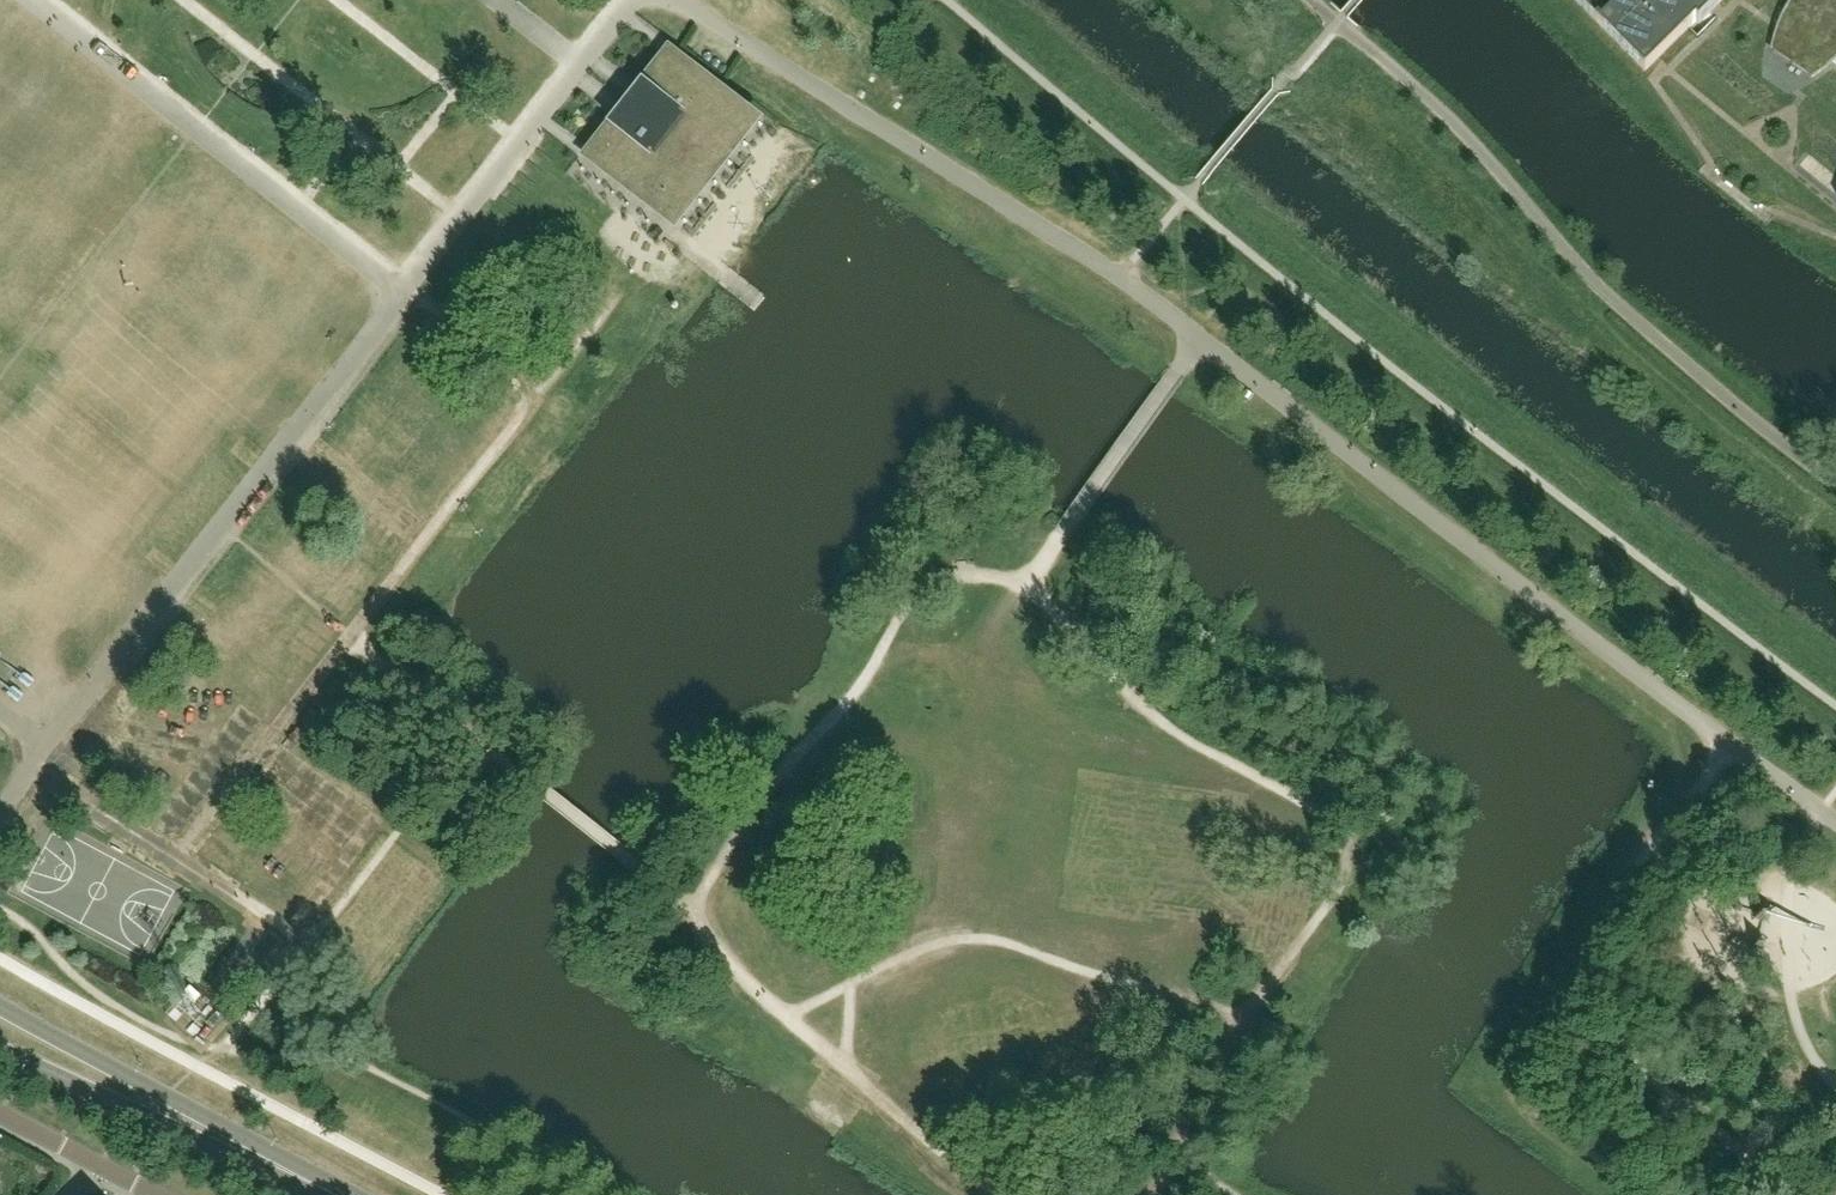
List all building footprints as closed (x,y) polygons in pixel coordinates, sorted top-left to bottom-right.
[(1645,72),(1658,58),(1689,28),(1696,21),(1699,24),(1720,3),(1723,0),(1575,0),(1645,72)] [(1791,1),(1790,4),(1786,11),(1784,14),(1781,21),(1778,27),(1776,35),(1775,38),(1774,42),(1773,49),(1812,76),(1818,72),(1821,70),(1824,67),(1830,63),(1833,60),(1835,57),(1835,0),(1792,0),(1791,1)] [(674,61),(600,156),(668,209),(741,114),(674,61)]
